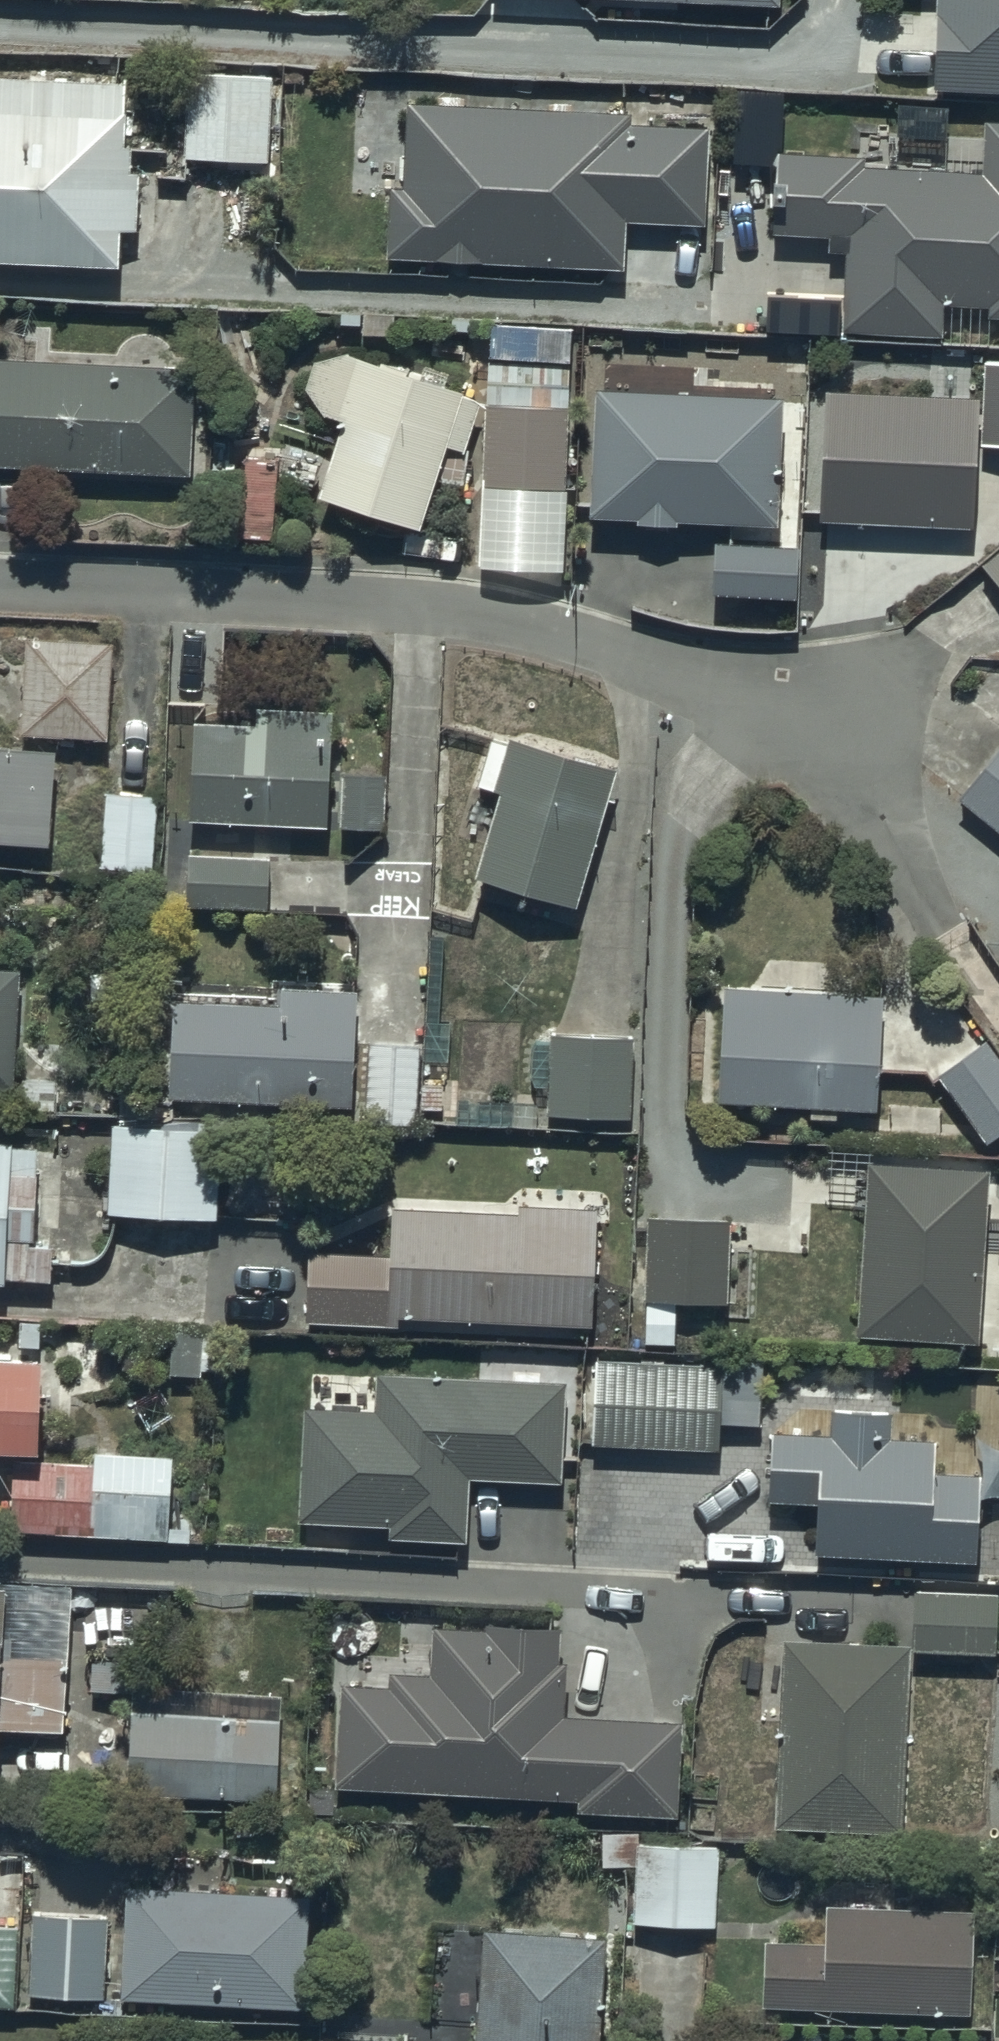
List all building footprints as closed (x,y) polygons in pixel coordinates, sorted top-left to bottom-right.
[(937,17),(860,15),(858,79),(939,81),(939,87),(998,89),(998,0),(937,0),(937,17)] [(271,70),(186,69),(185,161),(270,162),(271,70)] [(0,75),(0,261),(123,266),(124,231),(137,231),(140,172),(129,171),(130,141),(124,141),(127,80),(0,75)] [(631,117),(408,102),(402,192),(393,191),(389,257),(625,273),(629,221),(707,226),(713,132),(630,126),(631,117)] [(780,152),(777,233),(846,235),(843,328),(948,332),(949,307),(987,309),(987,313),(998,313),(998,122),(982,121),(980,166),(865,162),(866,148),(780,145),(780,152)] [(571,321),(493,323),(494,358),(571,356),(571,321)] [(349,348),(314,357),(306,388),(325,414),(344,420),(319,499),(423,532),(451,448),(463,452),(482,394),(349,348)] [(0,352),(0,464),(193,472),(197,360),(0,352)] [(986,358),(987,443),(998,443),(998,357),(986,358)] [(570,363),(489,362),(487,484),(568,485),(570,363)] [(783,391),(595,388),(594,515),(639,515),(639,525),(681,526),(681,519),(781,520),(783,391)] [(980,398),(827,390),(822,520),(975,526),(980,398)] [(246,455),(246,464),(241,540),(275,542),(280,457),(246,455)] [(799,595),(800,545),(719,544),(718,593),(799,595)] [(986,566),(998,581),(998,555),(986,566)] [(112,638),(26,633),(21,736),(106,740),(112,638)] [(255,722),(195,723),(196,822),(333,821),(332,698),(255,698),(255,722)] [(620,769),(492,736),(480,785),(503,791),(481,881),(585,907),(620,769)] [(52,851),(57,743),(0,740),(0,849),(52,851)] [(961,802),(998,831),(998,751),(961,802)] [(392,773),(346,769),(342,826),(388,830),(392,773)] [(155,793),(105,790),(102,865),(151,868),(155,793)] [(269,856),(187,856),(187,910),(269,910),(269,856)] [(0,965),(0,1086),(16,1087),(21,966),(0,965)] [(283,1004),(179,998),(174,1097),(354,1107),(361,989),(284,985),(283,1004)] [(888,999),(726,988),(718,1102),(880,1113),(888,999)] [(636,1037),(554,1035),(552,1112),(634,1115),(636,1037)] [(985,1040),(938,1075),(990,1145),(998,1139),(998,1058),(985,1040)] [(419,1042),(366,1042),(365,1122),(418,1123),(419,1042)] [(224,1124),(113,1120),(110,1211),(221,1215),(224,1124)] [(0,1130),(0,1282),(6,1282),(7,1278),(52,1280),(54,1241),(39,1241),(42,1143),(17,1142),(17,1131),(0,1130)] [(993,1168),(873,1158),(859,1330),(979,1339),(993,1168)] [(524,1214),(397,1211),(396,1256),(313,1255),(311,1322),(402,1324),(402,1319),(594,1323),(597,1209),(524,1207),(524,1214)] [(733,1215),(649,1217),(651,1302),(767,1299),(766,1265),(735,1265),(733,1215)] [(718,1362),(598,1360),(593,1446),(720,1453),(722,1425),(767,1427),(771,1358),(719,1354),(718,1362)] [(43,1454),(45,1356),(0,1355),(0,1453),(43,1454)] [(380,1411),(307,1407),(300,1520),(392,1525),(392,1536),(469,1540),(473,1473),(566,1479),(572,1382),(382,1370),(380,1411)] [(827,1433),(778,1430),(774,1500),(821,1503),(818,1554),(985,1564),(990,1476),(936,1473),(938,1440),(888,1437),(889,1409),(829,1405),(827,1433)] [(95,1467),(19,1460),(13,1525),(172,1540),(180,1456),(97,1448),(95,1467)] [(0,1580),(0,1755),(3,1755),(4,1731),(68,1734),(76,1584),(0,1580)] [(998,1590),(918,1589),(917,1651),(998,1652),(998,1590)] [(392,1684),(345,1681),(338,1781),(577,1797),(577,1807),(677,1814),(683,1721),(566,1713),(570,1662),(558,1661),(561,1628),(434,1619),(431,1673),(393,1671),(392,1684)] [(911,1643),(782,1639),(775,1823),(905,1828),(911,1643)] [(280,1718),(135,1709),(130,1793),(276,1800),(280,1718)] [(720,1851),(637,1847),(633,1925),(716,1929),(720,1851)] [(309,1891),(133,1886),(129,1996),(306,2002),(309,1891)] [(822,1939),(764,1938),(763,2003),(974,2006),(975,1911),(823,1909),(822,1939)] [(106,1917),(31,1914),(27,1994),(103,1997),(106,1917)] [(0,1926),(0,2007),(10,2008),(17,1928),(0,1926)] [(485,1934),(478,2040),(602,2040),(609,1935),(486,1927),(485,1934)]
